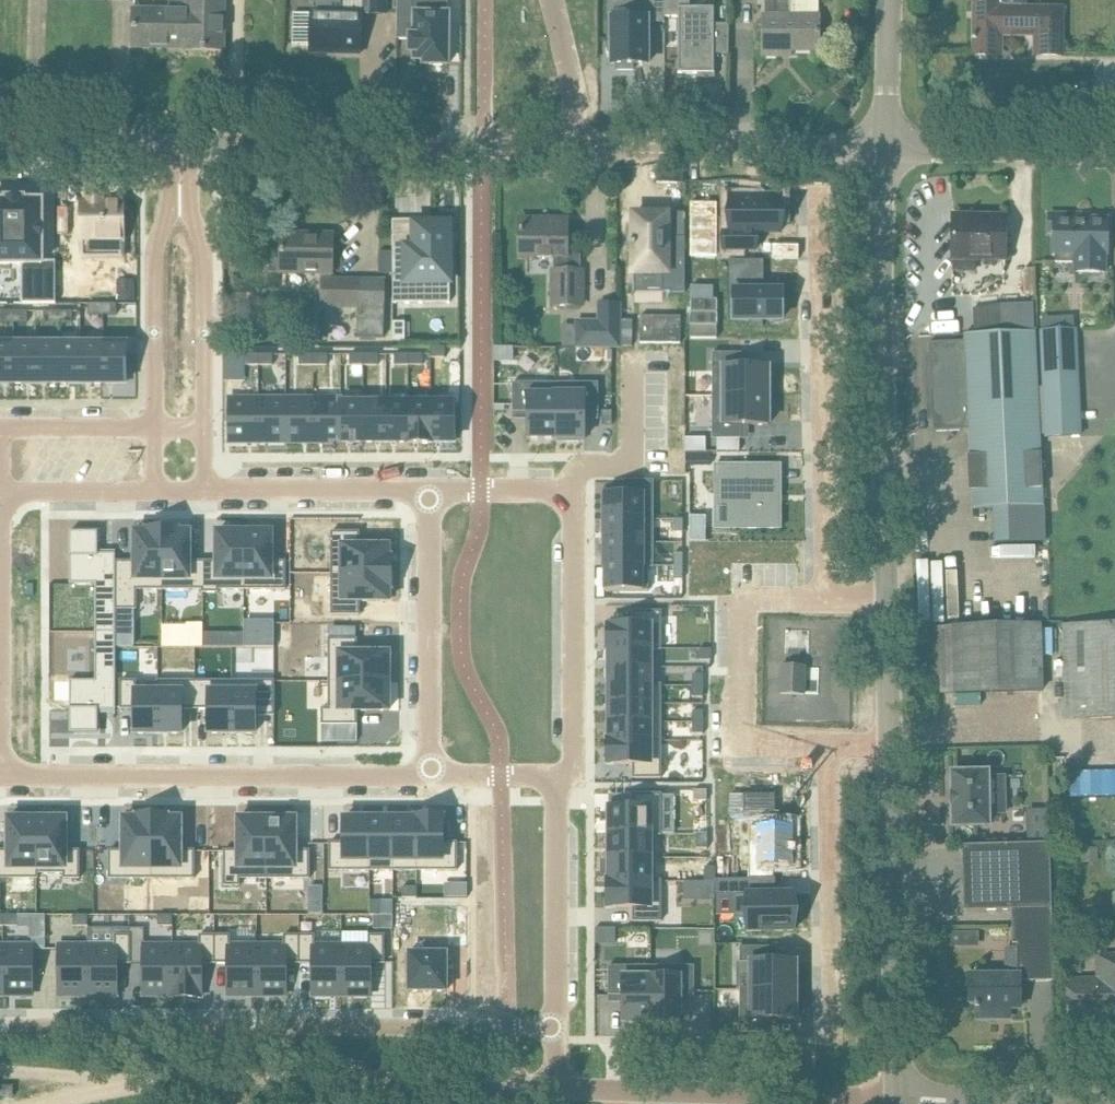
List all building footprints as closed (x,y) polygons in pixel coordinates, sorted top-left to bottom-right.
[(186,12),(186,48),(186,51),(224,51),(224,29),(224,0),(186,0),(186,12)] [(292,44),(310,44),(310,53),(312,53),(312,46),(341,47),(341,53),(361,54),(362,14),(387,14),(387,0),(346,0),(346,13),(292,12),(292,44)] [(397,40),(410,40),(410,54),(414,54),(414,61),(424,61),(424,66),(448,66),(449,15),(446,15),(447,8),(412,8),(413,0),(397,0),(397,40)] [(665,18),(679,18),(678,74),(697,74),(697,79),(715,79),(715,77),(714,77),(714,62),(715,62),(715,61),(714,61),(714,55),(728,55),(729,25),(714,25),(714,8),(690,9),(690,0),(665,0),(665,18)] [(774,18),(764,18),(764,33),(764,55),(782,55),(782,50),(818,50),(819,17),(819,0),(774,0),(774,18)] [(974,55),(998,55),(999,32),(1038,33),(1038,55),(1062,56),(1062,9),(1026,9),(1027,0),(975,0),(974,55)] [(630,19),(608,19),(608,39),(613,39),(613,65),(617,65),(617,71),(634,71),(634,65),(648,65),(648,4),(630,4),(630,19)] [(134,26),(133,48),(186,48),(186,12),(134,11),(134,26)] [(724,231),(724,250),(755,251),(755,233),(780,233),(780,202),(754,202),(754,199),(755,199),(755,197),(731,197),(730,231),(724,231)] [(5,265),(7,265),(22,265),(23,304),(56,304),(56,263),(42,263),(42,244),(42,242),(42,225),(43,225),(43,223),(42,223),(42,204),(43,204),(43,202),(40,202),(26,202),(24,202),(24,200),(6,200),(6,202),(4,202),(0,202),(0,265),(5,265)] [(60,249),(60,300),(85,300),(85,258),(95,258),(95,242),(124,242),(124,202),(80,202),(80,242),(83,242),(83,249),(60,249)] [(1049,224),(1055,224),(1055,254),(1056,254),(1056,261),(1073,262),(1073,273),(1107,273),(1107,255),(1107,224),(1110,224),(1110,216),(1091,216),(1091,213),(1048,212),(1049,224)] [(629,245),(629,249),(633,249),(633,293),(635,293),(635,274),(663,274),(663,293),(685,293),(685,238),(668,238),(668,215),(666,215),(666,219),(656,219),(656,215),(655,215),(633,216),(633,245),(629,245)] [(952,269),(974,269),(974,257),(1005,257),(1006,220),(973,219),(973,218),(953,218),(952,269)] [(520,242),(520,258),(556,258),(556,272),(553,272),(553,305),(580,305),(581,272),(570,272),(570,255),(567,255),(567,242),(567,220),(520,220),(520,242)] [(415,249),(393,249),(393,304),(423,304),(423,284),(450,283),(451,283),(451,267),(449,267),(449,262),(451,262),(451,258),(449,258),(449,253),(451,253),(451,248),(449,248),(449,225),(428,225),(428,223),(427,223),(427,226),(416,226),(416,223),(414,223),(415,249)] [(281,257),(281,273),(323,274),(322,306),(360,307),(359,338),(384,338),(385,282),(360,281),(332,281),(333,236),(281,235),(281,257)] [(764,261),(729,261),(729,287),(735,287),(735,302),(729,302),(729,319),(734,319),(734,321),(750,321),(750,326),(763,326),(763,321),(782,321),(781,291),(764,291),(764,261)] [(88,304),(88,315),(103,315),(103,304),(88,304)] [(103,304),(103,315),(117,315),(117,304),(103,304)] [(577,322),(577,348),(620,348),(620,304),(599,304),(598,322),(577,322)] [(965,342),(929,344),(933,432),(969,431),(973,508),(1043,505),(1034,304),(1001,305),(973,308),(974,334),(965,335),(965,342)] [(13,323),(13,312),(0,312),(0,323),(13,323)] [(13,312),(13,323),(28,323),(28,312),(13,312)] [(44,312),(44,323),(58,323),(58,312),(44,312)] [(72,312),(58,312),(58,323),(72,323),(72,312)] [(665,313),(625,313),(626,339),(665,339),(665,313)] [(1040,332),(1045,437),(1083,436),(1076,329),(1040,332)] [(13,384),(13,345),(0,345),(0,384),(13,384)] [(13,345),(13,384),(35,384),(35,385),(36,385),(35,345),(13,345)] [(35,345),(36,385),(37,385),(37,384),(58,384),(58,345),(35,345)] [(58,345),(58,384),(80,384),(80,385),(81,385),(81,345),(58,345)] [(81,345),(81,385),(81,384),(103,384),(103,345),(81,345)] [(103,345),(103,384),(126,384),(126,345),(103,345)] [(431,355),(431,358),(445,359),(445,348),(431,348),(431,355)] [(712,354),(712,397),(769,397),(769,368),(749,368),(742,368),(742,354),(712,354)] [(244,355),(244,366),(258,366),(258,355),(244,355)] [(258,355),(258,366),(273,366),(273,355),(258,355)] [(314,355),(299,355),(299,366),(314,366),(314,355)] [(328,355),(314,355),(314,366),(328,366),(328,355)] [(350,355),(350,366),(365,366),(365,355),(350,355)] [(365,355),(365,366),(378,366),(378,355),(365,355)] [(394,355),(394,366),(409,366),(409,355),(394,355)] [(409,355),(409,366),(423,366),(423,355),(409,355)] [(513,383),(513,413),(527,413),(526,440),(556,440),(556,383),(513,383)] [(556,383),(556,440),(566,440),(566,442),(580,442),(580,440),(585,440),(585,420),(585,413),(599,413),(599,383),(556,383)] [(712,397),(712,440),(742,440),(742,426),(749,426),(769,426),(769,397),(712,397)] [(230,440),(230,443),(257,443),(258,443),(258,400),(230,400),(230,440)] [(258,400),(258,443),(260,443),(285,443),(286,443),(286,400),(258,400)] [(286,400),(286,443),(287,443),(312,443),(314,443),(314,400),(286,400)] [(314,400),(314,443),(315,443),(341,443),(342,443),(342,403),(342,400),(314,400)] [(342,403),(342,443),(365,443),(365,403),(342,403)] [(365,403),(365,443),(385,443),(387,443),(387,403),(365,403)] [(387,403),(387,443),(407,443),(407,444),(409,444),(409,404),(387,403)] [(409,404),(409,444),(432,444),(432,403),(409,404)] [(432,403),(432,444),(432,443),(454,443),(454,403),(432,403)] [(612,425),(612,412),(602,412),(602,425),(612,425)] [(688,457),(688,466),(711,466),(711,457),(688,457)] [(715,465),(715,494),(731,494),(731,529),(781,529),(781,505),(777,505),(777,487),(781,487),(781,465),(715,465)] [(625,495),(603,495),(603,520),(655,520),(656,481),(625,481),(625,495)] [(706,517),(690,517),(690,542),(706,542),(706,517)] [(655,520),(603,520),(603,543),(655,543),(655,520)] [(675,520),(675,534),(683,534),(683,520),(675,520)] [(135,562),(116,562),(116,610),(137,610),(137,590),(162,590),(162,531),(146,531),(146,533),(135,533),(135,562)] [(162,531),(162,590),(202,590),(202,593),(203,593),(203,562),(190,562),(190,533),(178,533),(178,531),(162,531)] [(69,584),(69,585),(95,585),(95,633),(115,633),(115,562),(115,555),(98,554),(98,533),(70,533),(69,584)] [(203,562),(203,593),(218,593),(218,590),(244,590),(244,533),(217,533),(217,562),(203,562)] [(244,533),(244,590),(286,590),(286,562),(271,562),(271,533),(244,533)] [(331,533),(331,574),(391,574),(391,558),(389,558),(389,547),(360,547),(360,533),(331,533)] [(655,543),(603,543),(604,567),(650,567),(655,567),(655,543)] [(675,555),(675,567),(683,567),(683,555),(675,555)] [(917,618),(969,617),(968,578),(950,578),(950,555),(916,556),(917,618)] [(650,567),(604,567),(604,594),(650,593),(650,567)] [(675,567),(675,581),(683,581),(683,567),(675,567)] [(331,574),(331,615),(360,615),(360,601),(389,601),(389,590),(391,590),(391,574),(331,574)] [(136,649),(137,610),(116,610),(115,648),(136,649)] [(608,626),(607,650),(661,650),(661,612),(633,612),(633,626),(608,626)] [(245,634),(245,648),(274,648),(274,625),(274,623),(245,623),(245,634)] [(1044,690),(1042,624),(935,627),(938,694),(1044,690)] [(1064,625),(1065,719),(1114,718),(1114,624),(1064,625)] [(161,648),(203,648),(203,634),(203,625),(161,625),(161,648)] [(274,625),(274,648),(294,648),(294,625),(274,625)] [(70,681),(70,733),(98,734),(98,712),(116,712),(115,648),(115,633),(95,633),(95,679),(95,681),(94,681),(70,681)] [(245,648),(245,634),(203,634),(203,648),(245,648)] [(329,640),(329,682),(389,682),(389,654),(357,654),(357,639),(329,640)] [(607,650),(607,651),(609,651),(609,668),(650,668),(650,651),(661,651),(661,650),(607,650)] [(711,650),(700,650),(700,661),(711,661),(711,650)] [(781,666),(781,694),(804,695),(804,694),(805,668),(805,667),(781,666)] [(609,668),(609,686),(661,686),(661,685),(650,685),(650,668),(609,668)] [(692,675),(692,686),(703,686),(703,675),(692,675)] [(70,700),(70,681),(54,681),(54,700),(70,700)] [(120,681),(120,710),(135,710),(135,734),(157,734),(158,734),(158,681),(120,681)] [(158,681),(158,734),(159,734),(181,734),(181,710),(195,710),(195,681),(158,681)] [(195,681),(195,710),(209,710),(209,734),(231,734),(232,734),(232,681),(195,681)] [(232,681),(232,734),(233,734),(256,734),(256,716),(274,716),(274,681),(232,681)] [(322,709),(322,725),(357,725),(357,711),(389,711),(389,682),(329,682),(329,709),(322,709)] [(609,686),(609,705),(661,705),(661,686),(609,686)] [(692,686),(692,698),(703,698),(703,686),(692,686)] [(609,705),(609,723),(661,723),(661,705),(609,705)] [(703,711),(692,712),(692,723),(703,723),(703,711)] [(609,740),(607,740),(607,741),(661,741),(661,723),(609,723),(609,740)] [(703,723),(692,723),(692,734),(704,734),(703,723)] [(357,725),(322,725),(322,742),(357,742),(357,725)] [(661,741),(607,741),(607,765),(633,764),(633,779),(661,779),(661,741)] [(704,783),(704,768),(687,768),(686,783),(704,783)] [(988,814),(1005,813),(1005,776),(987,777),(987,773),(979,773),(976,770),(964,770),(962,774),(953,774),(953,794),(951,794),(951,806),(953,806),(954,826),(989,826),(988,814)] [(708,801),(708,790),(693,790),(693,801),(708,801)] [(609,809),(609,835),(661,835),(661,795),(633,795),(633,809),(609,809)] [(744,795),(744,813),(760,812),(760,826),(749,826),(749,879),(775,879),(775,866),(793,866),(792,853),(795,853),(795,852),(791,852),(791,847),(795,847),(795,846),(792,846),(792,826),(775,826),(775,795),(744,795)] [(1049,812),(1028,813),(1029,844),(1050,843),(1049,812)] [(37,819),(37,879),(38,879),(38,874),(64,874),(64,879),(80,879),(80,851),(65,851),(65,819),(59,819),(59,817),(42,817),(42,819),(37,819)] [(109,851),(109,879),(152,879),(152,817),(136,817),(136,819),(123,819),(123,851),(109,851)] [(152,817),(152,879),(195,879),(195,851),(181,851),(181,819),(168,819),(168,817),(152,817)] [(416,819),(393,819),(393,871),(417,871),(417,817),(416,817),(416,819)] [(417,817),(417,871),(457,871),(457,843),(443,843),(443,818),(417,817)] [(1,916),(1,879),(37,879),(37,819),(8,819),(8,851),(0,851),(0,916),(1,916)] [(238,851),(224,851),(225,886),(240,886),(240,879),(267,879),(266,819),(238,819),(238,851)] [(296,819),(266,819),(267,879),(310,879),(310,851),(296,851),(296,819)] [(344,843),(330,843),(330,871),(369,871),(369,819),(344,819),(344,843)] [(393,819),(369,819),(369,871),(393,871),(393,819)] [(1063,821),(1054,835),(1066,843),(1075,829),(1063,821)] [(609,835),(609,858),(656,858),(656,836),(661,836),(661,835),(609,835)] [(708,835),(697,835),(697,849),(708,849),(708,835)] [(1065,843),(1066,887),(1114,885),(1114,842),(1065,843)] [(965,911),(1012,910),(1052,909),(1050,843),(1029,844),(963,846),(965,911)] [(608,881),(608,882),(661,882),(661,881),(656,881),(656,858),(609,858),(609,881),(608,881)] [(704,868),(704,882),(715,882),(715,880),(716,868),(704,868)] [(749,879),(716,880),(716,897),(734,897),(734,916),(746,916),(746,932),(795,931),(794,894),(776,894),(776,879),(775,879),(749,879)] [(608,882),(607,908),(633,908),(633,922),(661,922),(661,882),(608,882)] [(702,882),(702,900),(715,900),(715,882),(704,882),(702,882)] [(468,884),(445,885),(445,899),(468,898),(468,884)] [(402,888),(402,899),(417,899),(417,888),(402,888)] [(370,901),(369,916),(375,916),(381,916),(381,901),(370,901)] [(323,916),(323,905),(309,905),(309,916),(323,916)] [(447,906),(447,947),(467,947),(468,906),(447,906)] [(1054,981),(1052,909),(1012,910),(1012,945),(1017,944),(1017,949),(1025,949),(1025,982),(1054,981)] [(3,916),(3,927),(4,927),(17,927),(17,916),(3,916)] [(73,916),(73,927),(88,927),(88,916),(73,916)] [(158,916),(158,927),(173,927),(173,916),(158,916)] [(393,931),(393,919),(374,919),(374,931),(393,931)] [(88,946),(88,997),(89,997),(89,996),(117,996),(117,964),(131,964),(131,946),(131,936),(130,936),(130,929),(88,929),(88,946)] [(215,936),(215,964),(228,964),(228,996),(257,996),(257,945),(257,932),(230,932),(230,936),(215,936)] [(341,947),(341,997),(343,997),(343,996),(370,996),(370,964),(384,964),(384,936),(369,936),(369,933),(341,933),(341,947)] [(257,945),(257,996),(286,996),(286,964),(299,964),(300,935),(284,935),(284,945),(257,945)] [(300,935),(299,964),(313,964),(313,996),(340,996),(340,997),(341,997),(341,947),(314,946),(315,935),(300,935)] [(172,946),(172,997),(201,997),(201,964),(215,964),(215,936),(200,936),(199,946),(172,946)] [(3,946),(3,996),(4,996),(32,996),(32,993),(32,946),(3,946)] [(59,946),(59,996),(87,996),(87,997),(88,997),(88,946),(59,946)] [(144,946),(131,946),(131,964),(144,964),(144,946)] [(144,964),(144,996),(171,996),(171,997),(172,997),(172,946),(144,946),(144,964)] [(769,947),(740,948),(740,963),(750,963),(750,989),(740,989),(740,990),(796,990),(796,962),(776,962),(769,961),(769,947)] [(1020,1008),(1020,982),(1025,982),(1025,949),(1017,949),(1007,948),(1006,976),(970,976),(970,1003),(976,1003),(976,1008),(977,1008),(977,1018),(996,1018),(996,1012),(1010,1012),(1010,1008),(1020,1008)] [(408,990),(408,992),(410,992),(421,992),(434,992),(445,992),(447,992),(447,990),(447,955),(447,953),(445,953),(445,954),(410,954),(408,954),(408,955),(409,955),(409,990),(408,990)] [(1068,981),(1069,1016),(1100,1016),(1100,1018),(1114,1018),(1114,956),(1098,957),(1098,980),(1068,981)] [(608,966),(608,996),(622,996),(622,1023),(652,1023),(652,966),(608,966)] [(652,966),(652,1023),(680,1023),(680,996),(694,996),(694,967),(652,966)] [(740,990),(740,1033),(769,1033),(769,1019),(776,1019),(796,1019),(796,990),(740,990)]
